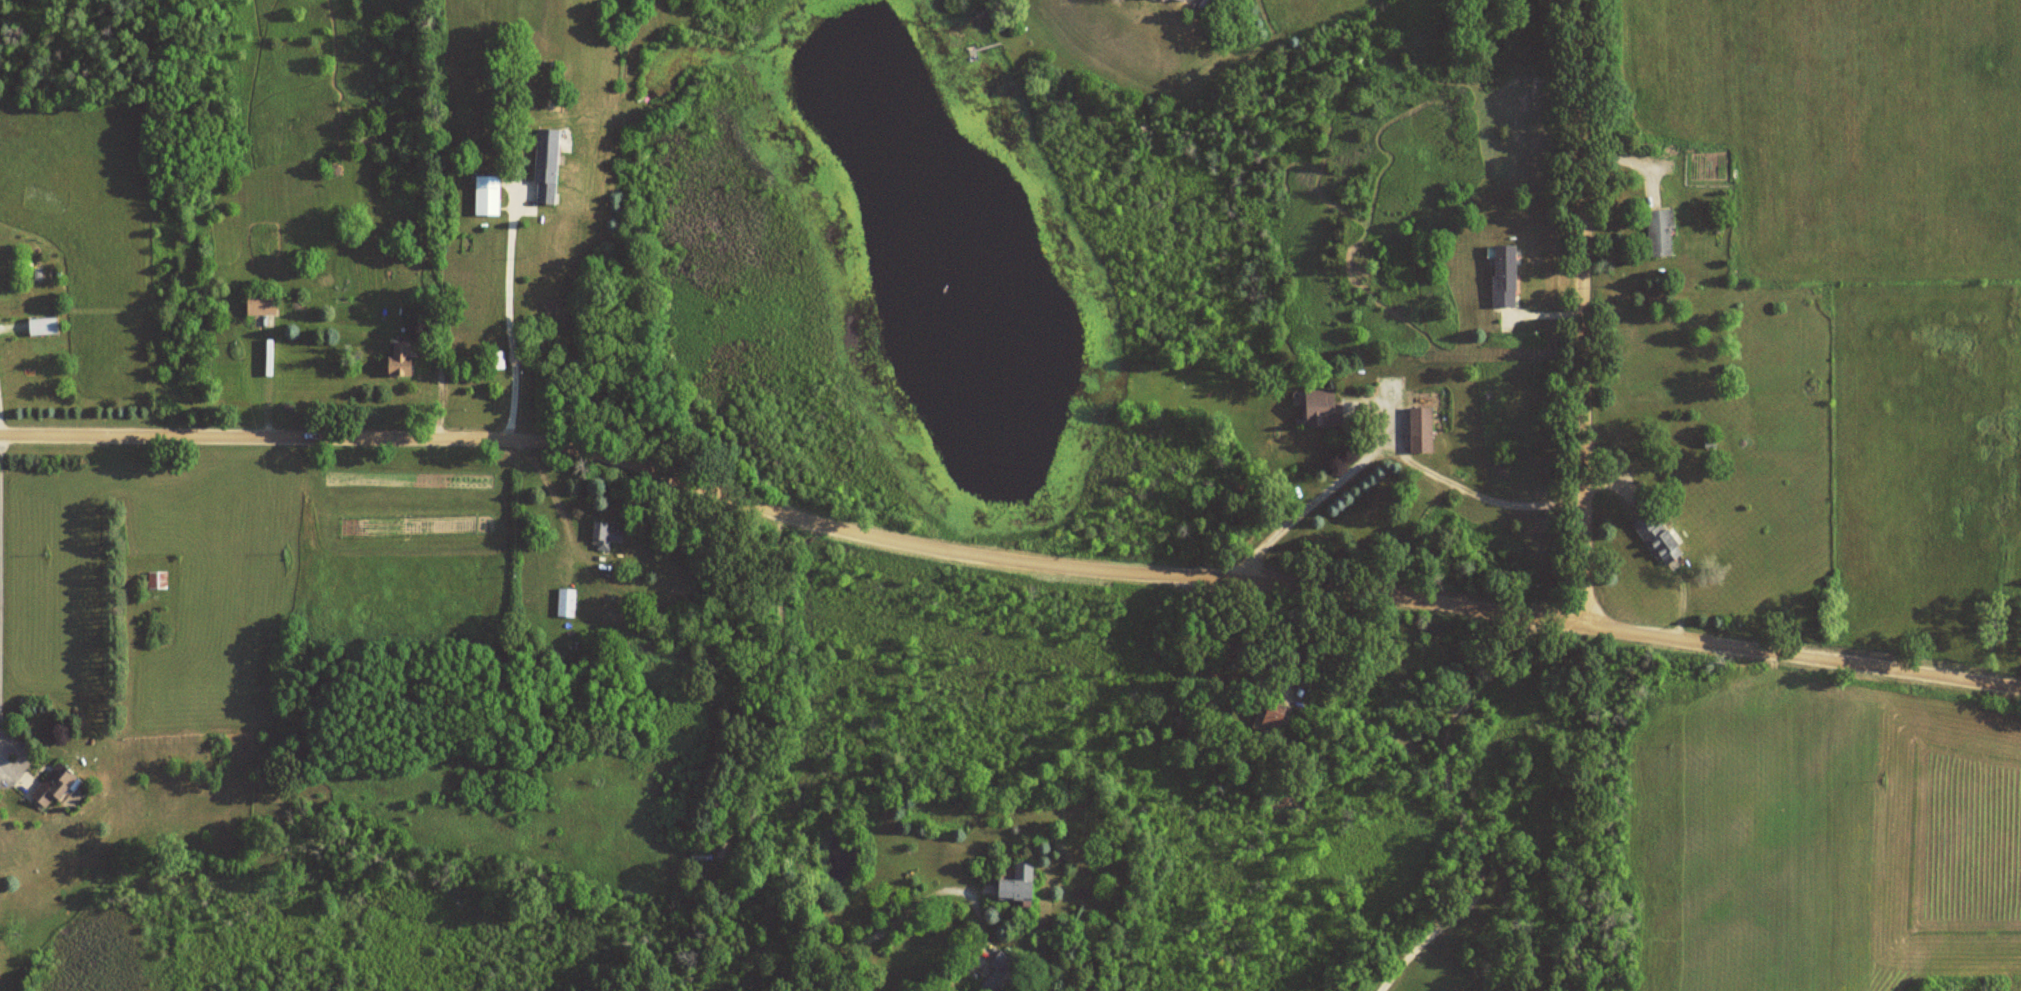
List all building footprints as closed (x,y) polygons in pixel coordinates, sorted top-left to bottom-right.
[(531,204),(553,204),(555,131),(533,130),(531,204)] [(473,216),(497,216),(497,176),(473,176),(473,216)] [(1650,210),(1650,258),(1674,258),(1674,210),(1650,210)] [(1488,307),(1514,307),(1514,244),(1488,244),(1488,307)] [(275,292),(245,292),(245,315),(275,315),(275,292)] [(53,319),(22,319),(22,335),(53,335),(53,319)] [(409,341),(392,341),(392,376),(415,376),(415,358),(409,358),(409,341)] [(486,352),(486,369),(500,369),(500,352),(486,352)] [(1335,389),(1305,389),(1304,424),(1342,425),(1343,403),(1335,403),(1335,389)] [(1411,408),(1411,453),(1435,453),(1435,408),(1411,408)] [(1657,569),(1677,557),(1648,509),(1628,522),(1657,569)] [(583,549),(603,552),(604,542),(618,543),(619,532),(612,531),(613,524),(586,521),(583,549)] [(168,589),(168,572),(149,572),(149,589),(168,589)] [(552,618),(569,618),(569,589),(552,589),(552,618)] [(1256,723),(1278,731),(1286,709),(1264,701),(1256,723)] [(85,780),(61,761),(32,796),(47,809),(58,795),(66,802),(85,780)] [(1040,865),(1017,864),(1017,882),(1002,882),(1001,900),(1039,901),(1040,865)] [(998,950),(984,963),(991,970),(976,984),(982,990),(1000,990),(1020,973),(998,950)]
